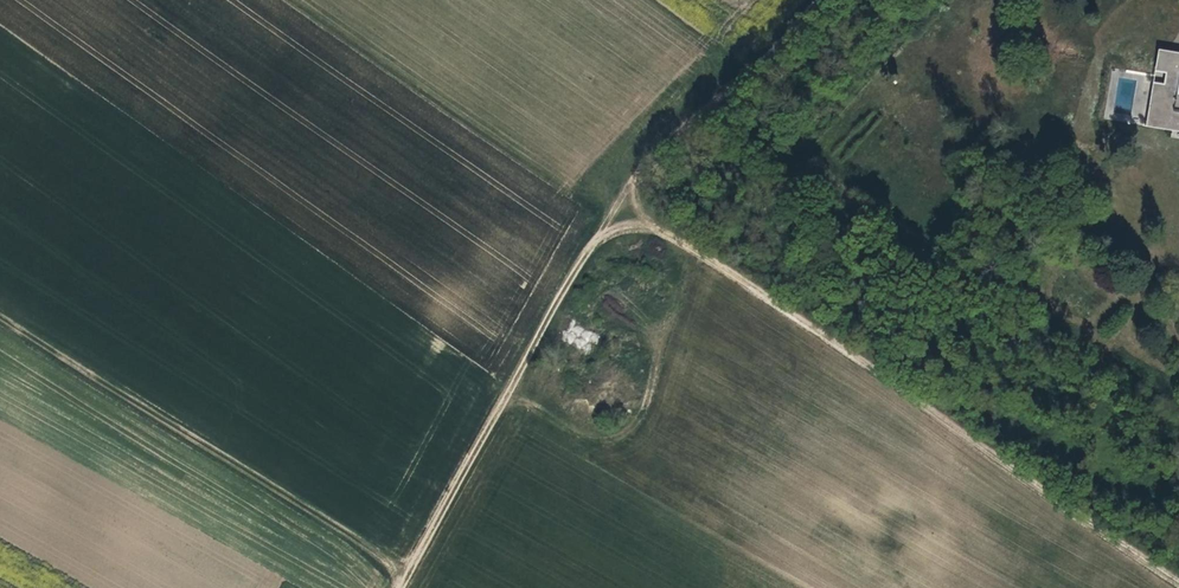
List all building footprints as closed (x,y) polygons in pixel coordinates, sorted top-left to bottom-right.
[(1168,123),(1169,117),(1150,113),(1157,81),(1163,82),(1165,70),(1159,69),(1163,49),(1158,48),(1143,123),(1178,131),(1178,125),(1168,123)] [(1163,49),(1159,69),(1165,70),(1163,82),(1178,85),(1178,52),(1163,49)] [(1163,82),(1157,81),(1150,113),(1169,117),(1168,123),(1178,125),(1178,85),(1163,82)]
